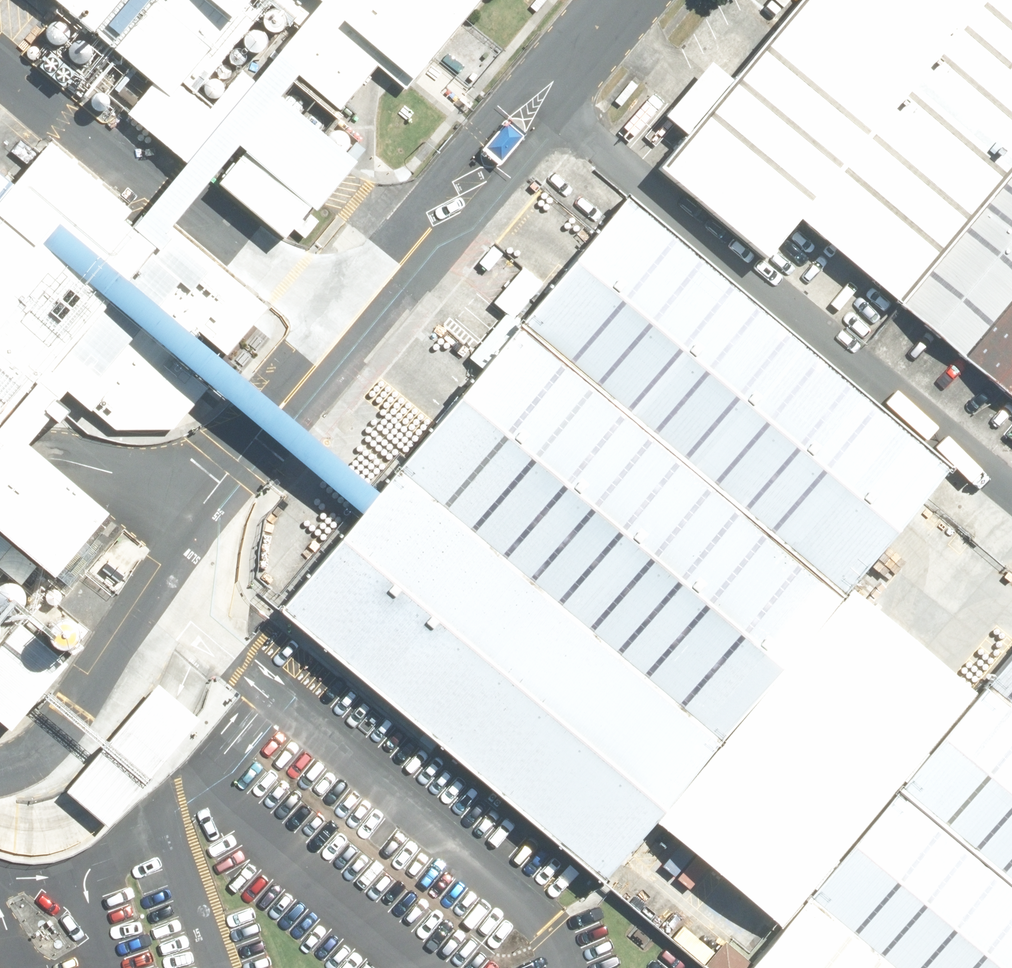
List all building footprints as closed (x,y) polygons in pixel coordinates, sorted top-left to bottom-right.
[(18,589),(28,576),(40,585),(98,513),(36,469),(12,452),(59,395),(110,431),(171,432),(202,393),(352,520),(371,498),(186,347),(195,334),(239,369),(268,336),(253,325),(266,310),(167,227),(191,198),(229,152),(236,156),(210,189),(276,242),(284,240),(291,232),(304,240),(318,223),(308,215),(348,164),(305,130),(272,102),(291,77),(336,115),(373,68),(403,92),(482,0),(42,0),(147,88),(121,119),(179,167),(169,179),(121,235),(112,228),(122,215),(40,148),(2,187),(0,186),(0,575),(18,589)] [(725,84),(657,165),(765,255),(799,214),(980,0),(796,0),(725,84)] [(902,299),(1011,169),(1011,0),(980,0),(799,214),(902,299)] [(273,23),(273,20),(271,18),(269,16),(266,15),(263,15),(260,16),(258,18),(256,20),(256,23),(256,26),(258,29),(260,31),(262,32),(265,32),(268,32),(270,30),(272,28),(273,26),(273,23)] [(58,38),(57,36),(56,33),(53,31),(51,30),(48,31),(45,31),(43,33),(41,36),(40,39),(41,42),(42,44),(44,46),(47,47),(50,48),(52,47),(55,46),(57,44),(58,41),(58,38)] [(254,45),(254,42),(252,40),(250,38),(247,37),(244,37),(241,38),(239,40),(238,42),(237,45),(237,48),(239,51),(241,53),(243,54),(246,54),(249,54),(251,52),(253,50),(254,48),(254,45)] [(241,60),(240,57),(238,55),(236,53),(233,52),(230,52),(228,53),(225,55),(224,58),(223,61),(224,63),(225,66),(227,68),(229,69),(232,70),(235,69),(237,68),(239,65),(240,63),(241,60)] [(84,61),(83,58),(82,55),(79,54),(77,53),(74,53),(71,54),(69,56),(67,58),(67,61),(67,64),(68,66),(70,68),(73,70),(76,70),(78,69),(81,68),(83,66),(84,63),(84,61)] [(229,75),(228,72),(227,70),(224,68),(222,67),(219,67),(216,68),(214,70),(212,73),(211,75),(212,78),(213,81),(215,83),(218,84),(220,84),(223,84),(226,82),(228,80),(229,78),(229,75)] [(210,93),(210,90),(208,88),(206,86),(203,85),(200,85),(197,86),(195,88),(194,90),(193,93),(193,96),(195,99),(197,101),(199,102),(202,102),(205,102),(207,100),(209,98),(210,96),(210,93)] [(102,102),(102,100),(100,97),(98,96),(95,95),(92,95),(89,96),(87,98),(86,100),(85,103),(85,106),(87,108),(89,110),(91,112),(94,112),(97,111),(99,110),(101,108),(102,105),(102,102)] [(299,106),(298,103),(297,100),(294,99),(292,98),(289,98),(286,99),(284,101),(282,103),(282,106),(282,109),(283,111),(285,113),(288,115),(291,115),(293,115),(296,113),(298,111),(299,108),(299,106)] [(321,124),(320,121),(319,119),(317,117),(314,116),(311,116),(308,117),(306,119),(304,122),(304,125),(304,128),(305,130),(307,132),(310,133),(313,134),(315,133),(318,132),(320,130),(321,127),(321,124)] [(350,142),(347,137),(343,133),(338,130),(332,130),(326,131),(322,134),(319,138),(317,143),(316,148),(317,153),(320,158),(324,161),(329,163),(335,163),(341,162),(345,158),(349,153),(350,148),(350,142)] [(902,299),(1011,395),(1011,169),(902,299)] [(622,199),(512,329),(839,600),(846,591),(948,469),(622,199)] [(512,329),(391,474),(717,746),(839,600),(512,329)] [(352,520),(270,617),(580,876),(596,890),(717,746),(391,474),(371,498),(352,520)] [(717,746),(641,833),(765,939),(797,901),(890,792),(973,692),(846,591),(839,600),(717,746)] [(0,639),(0,726),(57,656),(14,622),(0,639)] [(980,684),(1011,712),(1011,646),(980,684)] [(59,786),(97,819),(140,770),(189,713),(152,680),(120,717),(59,786)] [(980,684),(890,792),(1011,893),(1011,712),(980,684)] [(890,792),(797,901),(877,967),(1011,967),(1011,893),(890,792)] [(797,901),(765,939),(741,967),(877,967),(797,901)]
